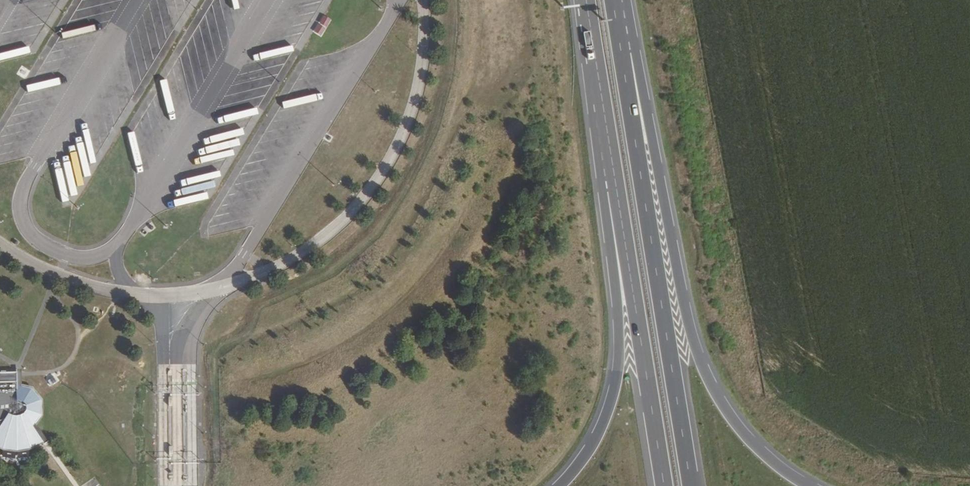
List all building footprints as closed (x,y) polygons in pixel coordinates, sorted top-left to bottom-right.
[(109,5),(117,9),(122,0),(121,0),(112,0),(109,5)] [(325,16),(320,23),(326,27),(331,20),(325,16)] [(314,31),(321,36),(326,28),(319,24),(314,31)] [(6,48),(39,43),(38,37),(5,42),(6,48)] [(213,69),(217,60),(208,56),(204,65),(213,69)] [(0,155),(0,162),(18,159),(17,153),(0,155)] [(234,222),(204,229),(205,235),(236,228),(234,222)] [(40,400),(31,389),(21,386),(15,386),(15,373),(0,373),(0,446),(3,448),(16,449),(29,447),(40,438),(27,421),(31,418),(34,423),(40,415),(40,400)]
